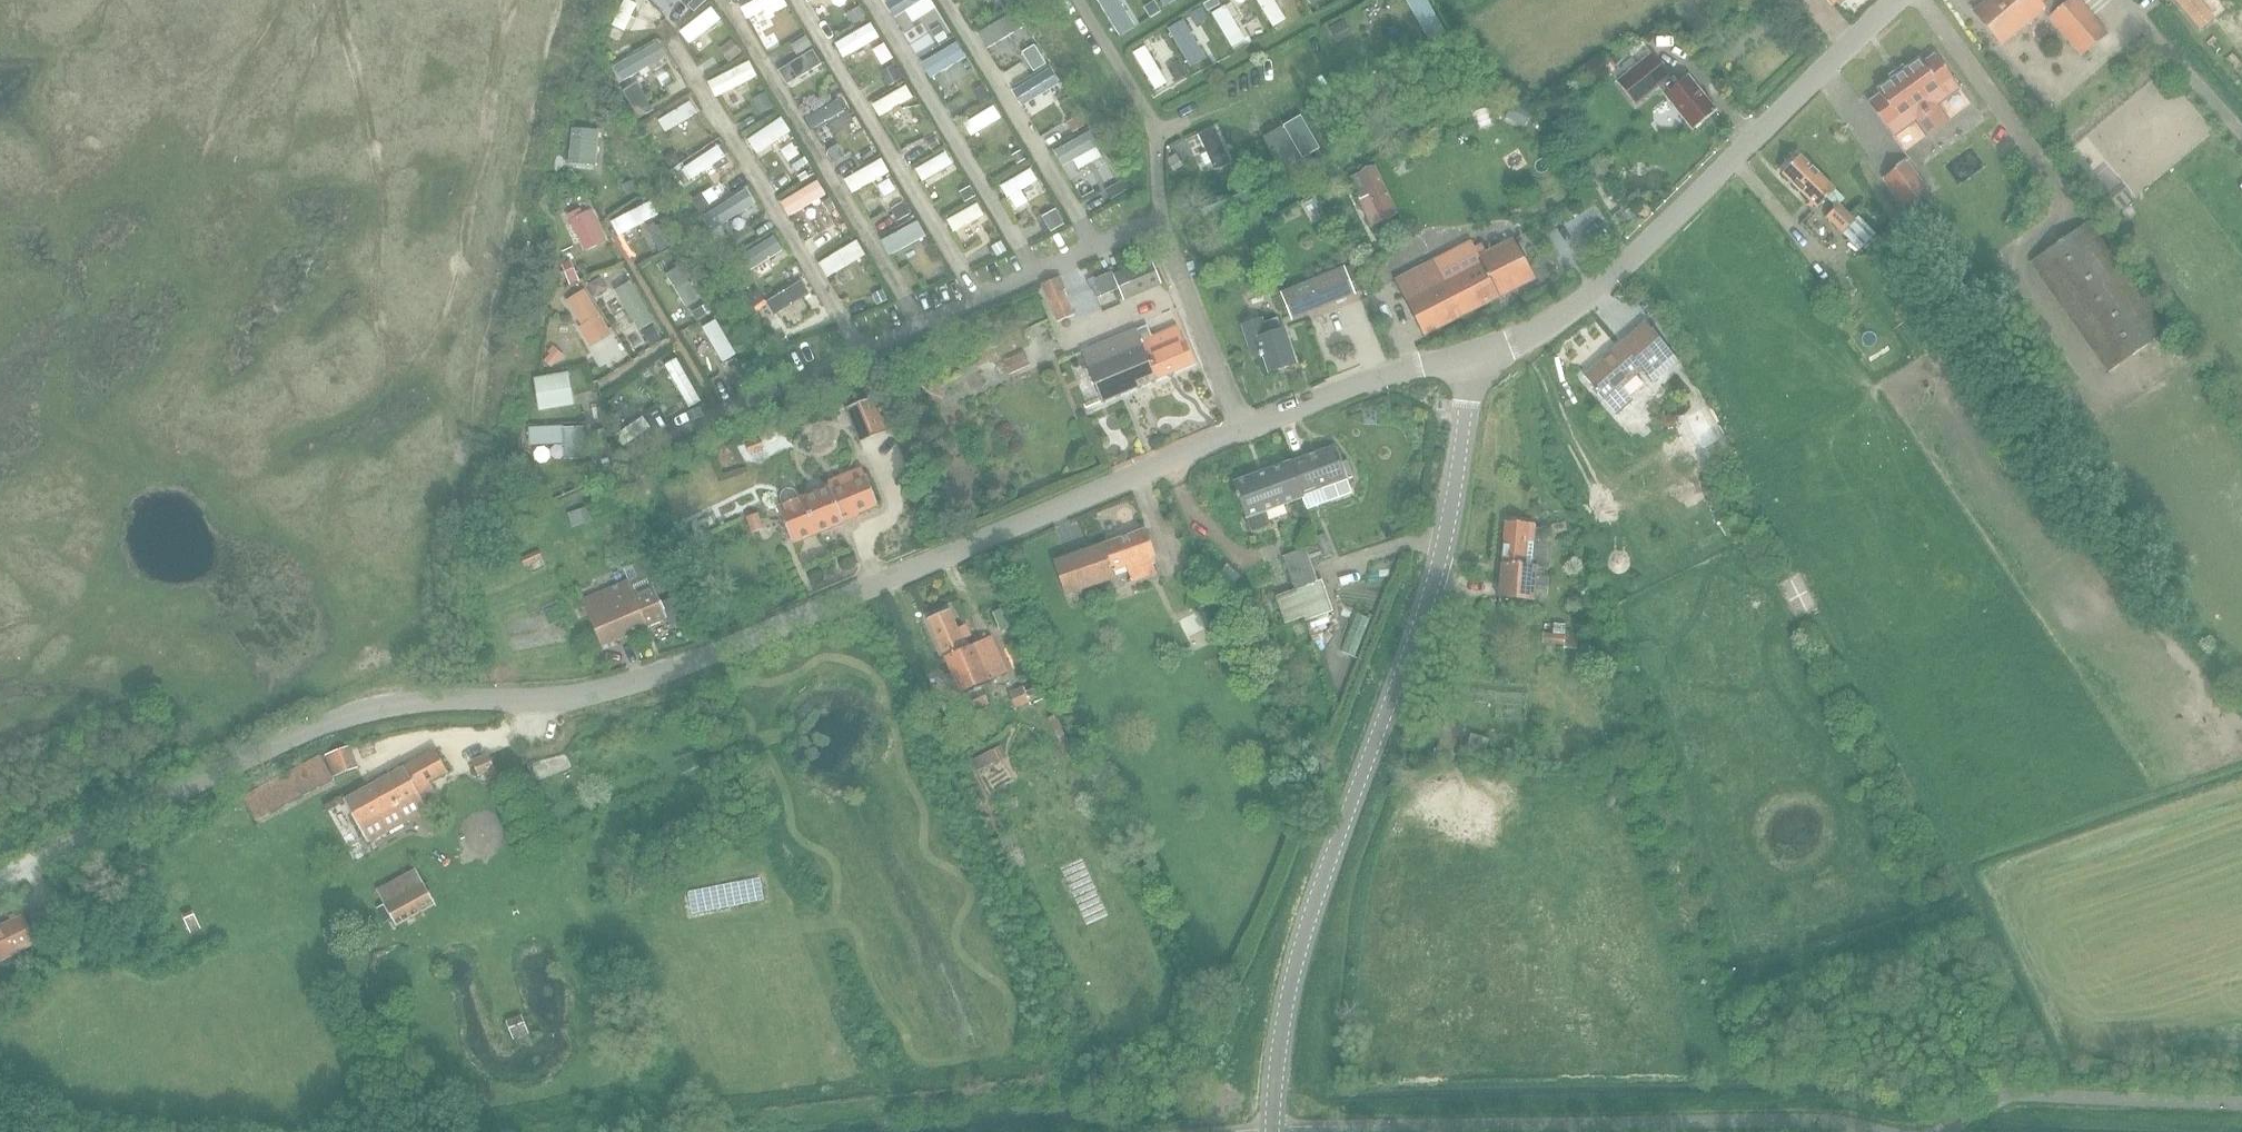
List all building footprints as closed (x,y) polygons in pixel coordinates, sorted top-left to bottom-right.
[(628,0),(622,0),(605,36),(618,43),(637,4),(628,0)] [(739,8),(746,20),(779,2),(778,0),(754,0),(739,8)] [(892,7),(899,18),(909,12),(912,16),(921,10),(919,6),(929,0),(904,0),(892,7)] [(1119,33),(1132,25),(1117,0),(1099,0),(1119,33)] [(1203,3),(1208,11),(1219,4),(1217,0),(1209,0),(1203,3)] [(1273,28),(1286,20),(1275,0),(1256,0),(1273,28)] [(1427,0),(1405,0),(1429,42),(1445,33),(1427,0)] [(2082,54),(2105,33),(2077,0),(1987,0),(1974,11),(2001,42),(2027,20),(2029,22),(2045,8),(2051,15),(2050,16),(2082,54)] [(2202,29),(2212,21),(2194,0),(2177,0),(2202,29)] [(1154,2),(1146,8),(1151,16),(1160,11),(1154,2)] [(1225,5),(1212,13),(1232,47),(1245,40),(1225,5)] [(710,6),(678,31),(688,44),(720,19),(710,6)] [(858,7),(846,14),(852,24),(864,17),(858,7)] [(1200,7),(1189,13),(1196,25),(1207,19),(1200,7)] [(1014,11),(978,33),(987,49),(1024,27),(1014,11)] [(1178,18),(1167,25),(1191,66),(1203,59),(1178,18)] [(1343,20),(1328,27),(1336,43),(1350,36),(1343,20)] [(870,22),(834,44),(843,58),(879,37),(870,22)] [(805,35),(790,44),(795,54),(811,45),(805,35)] [(731,39),(719,49),(729,61),(741,52),(731,39)] [(957,42),(921,64),(930,78),(965,57),(957,42)] [(655,43),(613,66),(622,81),(664,58),(655,43)] [(1145,45),(1133,52),(1155,90),(1167,83),(1145,45)] [(1623,47),(1610,58),(1618,67),(1631,56),(1623,47)] [(812,49),(777,71),(787,86),(821,64),(812,49)] [(1038,51),(1026,59),(1033,71),(1046,64),(1038,51)] [(1616,81),(1635,105),(1659,86),(1665,94),(1692,128),(1716,110),(1688,75),(1676,85),(1650,54),(1616,81)] [(1939,105),(1960,89),(1934,54),(1922,62),(1919,58),(1877,89),(1880,93),(1868,101),(1894,137),(1915,121),(1926,137),(1950,119),(1939,105)] [(1177,61),(1166,68),(1174,82),(1185,75),(1177,61)] [(743,63),(710,80),(717,93),(736,83),(738,86),(747,81),(745,78),(750,75),(743,63)] [(1048,65),(1013,85),(1023,101),(1057,81),(1048,65)] [(892,66),(881,72),(888,85),(900,79),(892,66)] [(905,85),(871,104),(878,117),(913,98),(905,85)] [(983,85),(972,91),(979,103),(990,97),(983,85)] [(764,92),(752,99),(760,113),(772,106),(764,92)] [(633,102),(630,104),(637,117),(641,115),(651,109),(644,96),(633,102)] [(837,99),(804,118),(811,130),(843,111),(837,99)] [(696,113),(689,101),(657,120),(664,132),(696,113)] [(1514,104),(1506,117),(1523,127),(1531,113),(1514,104)] [(1000,118),(993,106),(963,124),(970,136),(1000,118)] [(1080,115),(1066,123),(1072,134),(1085,126),(1080,115)] [(780,117),(747,140),(756,154),(790,131),(780,117)] [(1198,134),(1214,171),(1231,163),(1215,126),(1198,134)] [(573,128),(569,162),(594,165),(598,130),(573,128)] [(1296,158),(1280,129),(1265,137),(1281,166),(1296,158)] [(1090,130),(1054,151),(1063,167),(1099,146),(1090,130)] [(934,137),(926,142),(930,150),(939,145),(934,137)] [(1380,151),(1387,164),(1403,155),(1397,143),(1396,142),(1380,151)] [(838,143),(827,149),(835,162),(846,155),(838,143)] [(724,157),(716,145),(684,167),(691,178),(724,157)] [(664,155),(663,156),(669,167),(671,166),(680,160),(674,150),(664,155)] [(1020,150),(1011,155),(1016,164),(1025,159),(1020,150)] [(914,169),(921,182),(953,164),(945,151),(914,169)] [(1175,153),(1166,159),(1172,170),(1182,164),(1175,153)] [(1781,173),(1817,207),(1834,189),(1824,179),(1799,154),(1781,173)] [(881,159),(843,180),(851,194),(889,173),(881,159)] [(1883,179),(1903,206),(1927,188),(1907,162),(1883,179)] [(1397,211),(1376,166),(1350,176),(1359,198),(1358,199),(1371,226),(1382,220),(1382,219),(1397,211)] [(1006,198),(1037,180),(1030,168),(999,186),(1006,198)] [(630,181),(620,186),(625,195),(634,190),(630,181)] [(812,182),(783,200),(791,211),(819,194),(812,182)] [(1117,183),(1104,190),(1109,199),(1122,191),(1117,183)] [(2120,183),(2104,196),(2117,211),(2132,198),(2120,183)] [(970,186),(958,192),(964,202),(975,195),(970,186)] [(745,190),(715,210),(722,222),(753,202),(745,190)] [(700,192),(690,198),(691,200),(698,211),(708,205),(700,192)] [(830,200),(823,204),(827,211),(834,207),(830,200)] [(902,202),(891,209),(899,221),(909,213),(902,202)] [(952,232),(983,215),(976,203),(945,220),(952,232)] [(1838,204),(1826,216),(1842,232),(1859,249),(1876,232),(1858,215),(1855,219),(1838,204)] [(590,209),(568,219),(580,244),(602,234),(590,209)] [(1055,209),(1042,217),(1050,232),(1064,224),(1055,209)] [(614,218),(625,244),(637,239),(630,222),(635,220),(631,211),(614,218)] [(2030,261),(2108,372),(2165,331),(2087,221),(2030,261)] [(915,223),(885,240),(892,251),(922,235),(915,223)] [(1196,230),(1184,235),(1191,251),(1203,246),(1196,230)] [(774,235),(740,257),(749,271),(783,250),(774,235)] [(663,236),(654,241),(660,251),(669,246),(663,236)] [(731,236),(719,243),(727,256),(739,248),(731,236)] [(1496,298),(1536,277),(1514,238),(1479,256),(1471,240),(1394,280),(1423,335),(1476,308),(1496,298)] [(849,241),(820,261),(829,273),(844,262),(847,265),(854,260),(852,257),(857,253),(849,241)] [(1000,241),(991,246),(996,256),(1006,250),(1000,241)] [(1099,285),(1093,287),(1097,296),(1118,287),(1124,300),(1162,284),(1150,258),(1112,274),(1111,271),(1096,277),(1099,285)] [(561,264),(560,264),(561,265),(569,285),(578,281),(569,260),(561,264)] [(699,298),(678,266),(664,275),(684,307),(699,298)] [(1294,288),(1280,293),(1290,319),(1304,313),(1354,293),(1344,268),(1294,288)] [(1067,290),(1061,276),(1041,284),(1057,322),(1075,314),(1065,291),(1067,290)] [(653,322),(629,281),(613,290),(637,331),(653,322)] [(773,315),(808,294),(801,281),(765,302),(773,315)] [(747,295),(746,295),(752,303),(753,305),(763,299),(756,289),(747,295)] [(583,291),(567,301),(582,324),(578,327),(590,346),(610,333),(585,294),(583,291)] [(879,293),(870,296),(874,305),(883,302),(879,293)] [(701,306),(691,313),(696,321),(706,314),(701,306)] [(1268,371),(1267,371),(1268,372),(1296,363),(1296,362),(1296,361),(1285,330),(1285,329),(1281,330),(1277,317),(1263,322),(1261,319),(1241,325),(1252,355),(1259,352),(1260,356),(1262,355),(1268,371)] [(722,362),(735,354),(715,320),(702,328),(722,362)] [(1644,322),(1583,375),(1595,388),(1594,389),(1616,414),(1633,400),(1625,391),(1622,388),(1643,369),(1654,381),(1677,360),(1644,322)] [(1149,324),(1138,328),(1156,379),(1157,380),(1196,364),(1187,340),(1186,340),(1179,324),(1153,335),(1149,324)] [(653,326),(642,333),(648,344),(660,338),(653,326)] [(1156,379),(1138,328),(1083,350),(1104,401),(1156,379)] [(783,332),(774,337),(779,346),(787,342),(783,332)] [(549,353),(543,360),(550,366),(556,359),(558,361),(563,355),(552,345),(547,351),(549,353)] [(1003,361),(1009,374),(1031,364),(1025,351),(1003,361)] [(682,383),(664,353),(652,361),(670,391),(682,383)] [(570,391),(567,372),(531,378),(537,412),(561,408),(558,393),(570,391)] [(746,377),(734,384),(736,387),(739,393),(751,386),(748,382),(746,377)] [(846,407),(860,441),(886,431),(872,397),(846,407)] [(621,448),(649,428),(641,416),(613,436),(621,448)] [(563,426),(528,427),(529,445),(563,444),(563,459),(584,459),(583,428),(563,429),(563,426)] [(601,429),(588,433),(592,448),(606,444),(601,429)] [(758,435),(744,441),(748,452),(763,447),(758,435)] [(1334,445),(1295,460),(1309,493),(1325,486),(1331,500),(1352,493),(1347,479),(1353,477),(1347,460),(1341,462),(1334,445)] [(1309,493),(1295,460),(1233,482),(1246,517),(1247,517),(1264,510),(1303,496),(1302,495),(1309,493)] [(778,506),(793,543),(844,522),(843,519),(878,505),(866,474),(830,488),(829,485),(799,497),(797,493),(794,490),(790,488),(785,489),(782,492),(781,496),(781,500),(783,504),(778,506)] [(567,513),(572,527),(588,521),(583,507),(567,513)] [(746,517),(751,532),(763,528),(757,513),(746,517)] [(1549,542),(1545,542),(1546,528),(1534,527),(1534,523),(1504,520),(1499,582),(1498,597),(1498,598),(1534,601),(1536,565),(1547,566),(1549,542)] [(1565,521),(1553,523),(1555,532),(1563,530),(1567,529),(1566,524),(1565,521)] [(1150,557),(1155,555),(1146,529),(1053,561),(1065,594),(1115,577),(1112,570),(1126,566),(1132,582),(1156,573),(1150,557)] [(520,558),(524,566),(542,558),(538,550),(520,558)] [(1295,591),(1276,598),(1286,625),(1304,618),(1305,623),(1333,613),(1322,582),(1317,584),(1316,581),(1311,566),(1305,550),(1284,558),(1295,591)] [(582,599),(601,645),(667,617),(670,624),(681,620),(672,598),(660,602),(653,583),(633,591),(628,580),(582,599)] [(993,611),(1000,631),(1016,625),(1008,605),(993,611)] [(927,618),(961,693),(1007,672),(991,635),(966,646),(962,639),(971,635),(966,624),(957,627),(949,609),(927,618)] [(1356,613),(1341,650),(1353,658),(1369,623),(1356,613)] [(1543,632),(1542,643),(1563,644),(1564,634),(1543,632)] [(1034,681),(1022,687),(1026,697),(1039,691),(1034,681)] [(1022,687),(1007,693),(1014,709),(1029,702),(1026,697),(1022,687)] [(953,714),(940,719),(947,735),(960,730),(953,714)] [(1470,734),(1464,755),(1482,760),(1488,739),(1470,734)] [(985,750),(970,758),(976,770),(1005,755),(999,744),(985,751),(985,750)] [(243,798),(256,821),(334,779),(333,776),(358,767),(349,745),(321,755),(243,798)] [(427,808),(422,798),(434,791),(429,781),(448,771),(435,749),(345,799),(368,840),(427,808)] [(472,761),(478,775),(486,772),(489,779),(498,775),(490,754),(472,761)] [(376,889),(396,926),(435,904),(415,868),(376,889)] [(193,912),(183,917),(189,930),(199,925),(193,912)] [(35,942),(22,914),(0,925),(0,959),(35,942)] [(506,1020),(513,1039),(529,1033),(522,1014),(506,1020)]
